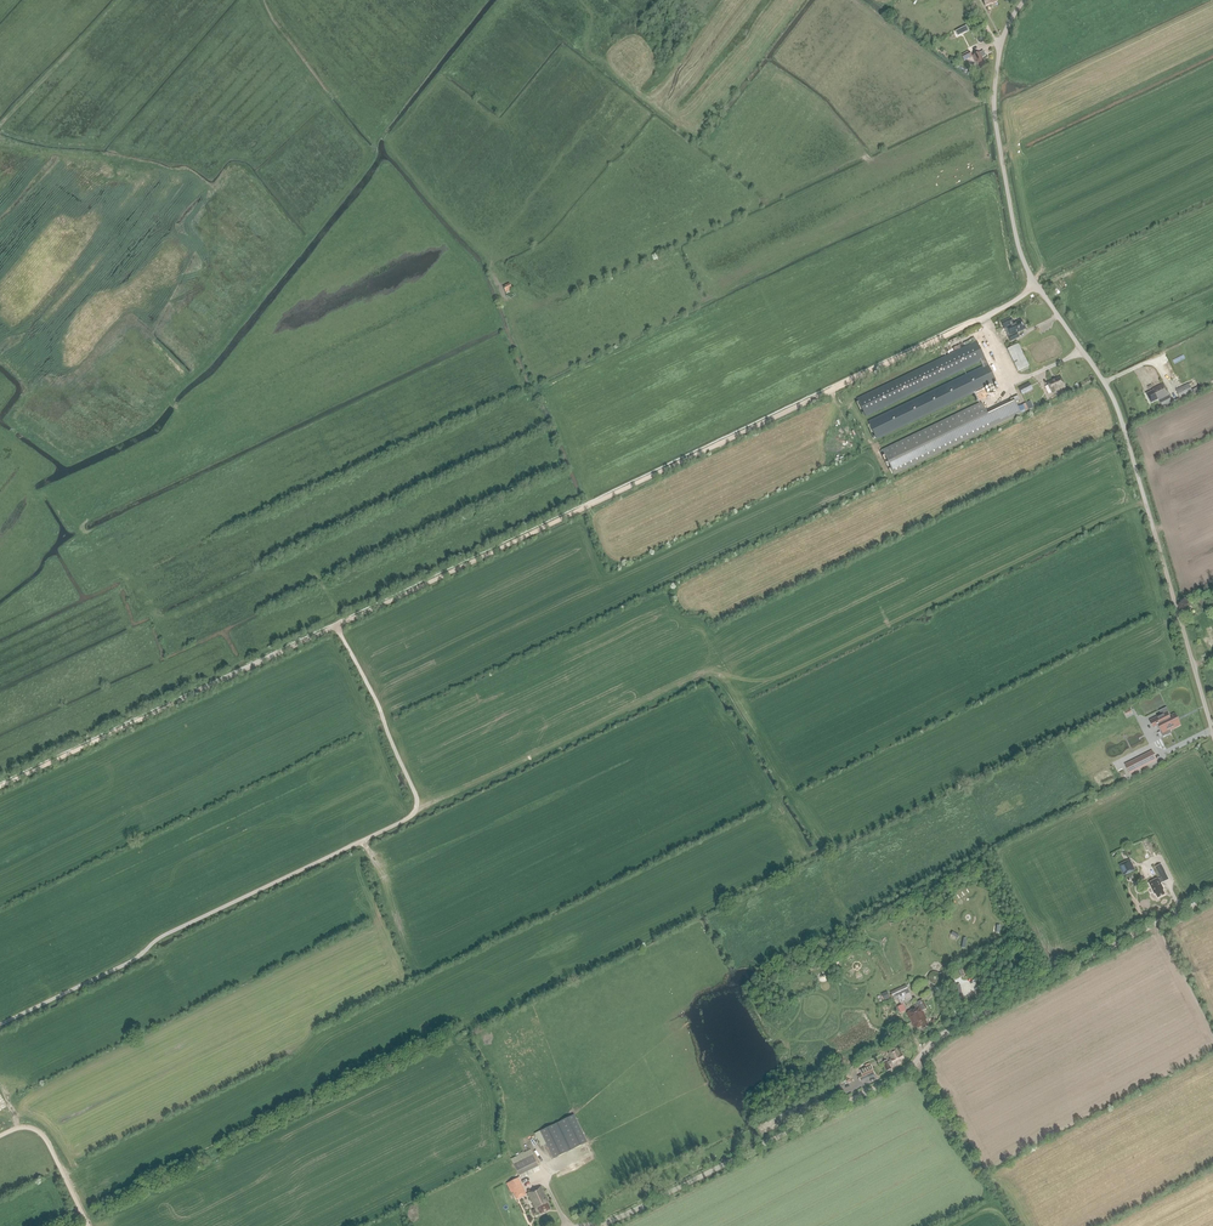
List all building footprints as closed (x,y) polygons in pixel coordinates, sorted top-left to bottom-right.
[(966,26),(959,29),(962,34),(968,30),(966,26)] [(972,57),(970,51),(961,55),(964,61),(970,58),(972,57)] [(982,58),(986,56),(983,51),(972,56),(979,70),(986,66),(982,58)] [(505,292),(512,289),(509,283),(503,286),(505,292)] [(1025,329),(1021,320),(1013,324),(1011,318),(1002,323),(1004,328),(1007,327),(1011,336),(1008,337),(1010,341),(1019,337),(1017,333),(1025,329)] [(983,367),(868,421),(877,439),(996,382),(988,364),(987,364),(985,359),(977,341),(857,398),(865,416),(980,361),(983,367)] [(1029,366),(1018,344),(1007,349),(1018,371),(1029,366)] [(1065,387),(1061,377),(1048,383),(1052,393),(1065,387)] [(1030,390),(1027,383),(1018,388),(1022,394),(1030,390)] [(1173,402),(1169,396),(1169,395),(1163,384),(1153,389),(1154,390),(1150,392),(1146,394),(1151,403),(1158,400),(1159,401),(1163,408),(1173,402)] [(1189,384),(1176,390),(1180,399),(1193,394),(1194,395),(1201,392),(1198,387),(1192,390),(1189,384)] [(1034,407),(1041,404),(1038,397),(1031,400),(1034,407)] [(981,402),(882,450),(894,475),(1021,414),(1015,401),(987,415),(981,402)] [(1212,647),(1212,632),(1208,634),(1209,635),(1203,639),(1205,643),(1208,642),(1211,648),(1212,647)] [(1131,708),(1124,710),(1127,718),(1134,715),(1131,708)] [(1177,718),(1175,714),(1169,717),(1167,713),(1151,721),(1154,727),(1157,726),(1159,725),(1162,731),(1160,732),(1163,737),(1172,733),(1171,730),(1180,725),(1178,721),(1179,721),(1177,718)] [(1137,759),(1141,768),(1157,760),(1152,751),(1137,759)] [(1130,873),(1125,862),(1119,865),(1124,876),(1130,873)] [(1163,882),(1169,880),(1161,864),(1155,867),(1161,878),(1163,882)] [(1149,883),(1151,887),(1154,894),(1156,893),(1158,898),(1165,894),(1163,890),(1164,889),(1161,883),(1163,882),(1161,878),(1158,879),(1149,883)] [(945,979),(943,973),(939,974),(937,973),(937,972),(936,972),(935,972),(934,972),(933,972),(932,972),(932,973),(931,973),(930,974),(929,975),(929,976),(929,977),(928,978),(928,979),(929,980),(929,981),(930,982),(930,983),(931,983),(932,984),(933,984),(934,984),(935,984),(936,984),(937,984),(938,984),(938,983),(939,983),(939,982),(940,982),(940,981),(941,980),(945,979)] [(912,999),(906,987),(891,994),(893,998),(897,996),(901,1005),(912,999)] [(887,992),(881,994),(884,1000),(890,997),(887,992)] [(926,1019),(922,1011),(927,1009),(923,1000),(913,1004),(916,1009),(907,1013),(915,1029),(922,1026),(923,1029),(929,1026),(925,1019),(926,1019)] [(901,1060),(904,1058),(902,1054),(900,1055),(897,1049),(888,1053),(891,1058),(889,1059),(890,1061),(888,1062),(887,1060),(882,1063),(887,1071),(891,1069),(889,1065),(891,1064),(893,1066),(898,1064),(902,1062),(901,1060)] [(859,1070),(861,1074),(873,1069),(871,1065),(859,1070)] [(857,1076),(860,1081),(875,1074),(873,1069),(861,1074),(857,1076)] [(568,1152),(573,1149),(587,1142),(574,1115),(540,1131),(553,1159),(568,1152)] [(531,1149),(510,1158),(518,1175),(533,1169),(534,1172),(540,1170),(531,1149)] [(540,1214),(551,1209),(548,1203),(549,1203),(541,1187),(528,1193),(536,1209),(532,1211),(533,1215),(539,1212),(540,1214)] [(522,1188),(514,1192),(516,1196),(524,1192),(522,1188)]
